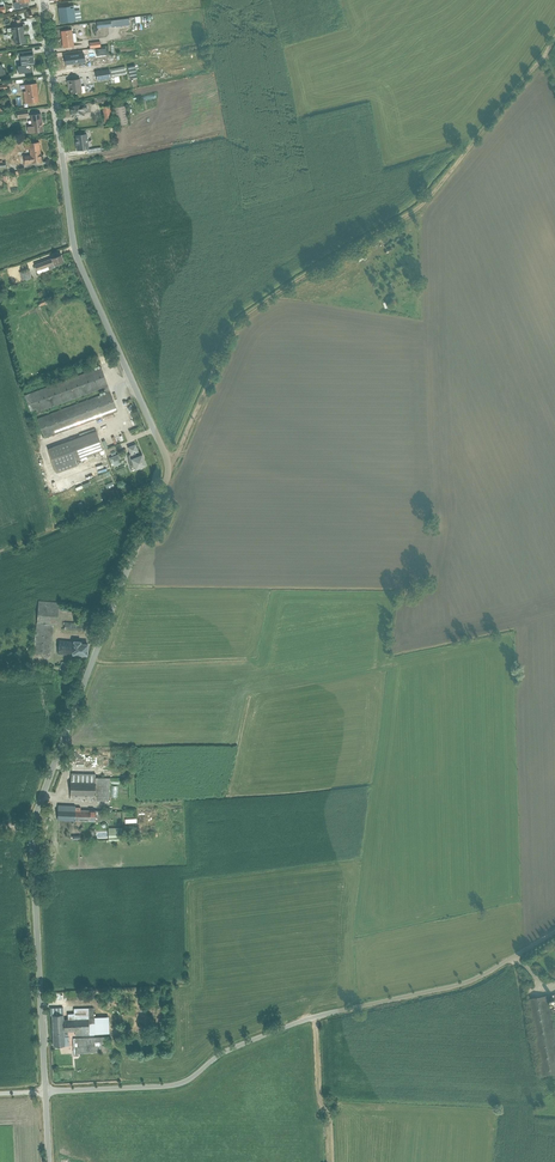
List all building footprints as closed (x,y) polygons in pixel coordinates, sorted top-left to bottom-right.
[(60,24),(75,22),(73,6),(58,8),(60,24)] [(36,15),(35,8),(26,10),(27,17),(36,15)] [(16,20),(21,25),(25,22),(20,16),(16,20)] [(128,18),(101,22),(102,30),(129,26),(128,18)] [(15,44),(26,42),(24,25),(13,27),(15,44)] [(64,47),(75,46),(73,29),(61,30),(64,47)] [(104,55),(104,50),(91,51),(92,66),(100,66),(99,55),(104,55)] [(35,64),(34,53),(20,55),(22,65),(18,66),(19,73),(33,71),(32,64),(35,64)] [(0,66),(0,80),(10,80),(9,66),(0,66)] [(134,80),(142,79),(141,66),(133,67),(134,80)] [(111,69),(98,70),(99,79),(112,78),(111,69)] [(70,94),(83,92),(81,78),(68,80),(70,94)] [(25,103),(39,101),(37,83),(25,84),(26,91),(24,91),(25,103)] [(92,115),(90,102),(70,105),(72,117),(92,115)] [(127,104),(116,104),(116,122),(127,122),(127,104)] [(29,134),(44,132),(41,113),(31,114),(32,126),(28,126),(29,134)] [(77,151),(89,149),(87,133),(75,135),(77,151)] [(26,164),(42,162),(40,141),(24,143),(24,150),(30,149),(30,155),(25,156),(26,164)] [(8,163),(8,161),(0,161),(0,169),(11,170),(11,163),(8,163)] [(39,273),(65,262),(60,251),(34,262),(39,273)] [(31,276),(28,267),(14,271),(17,280),(31,276)] [(45,298),(36,301),(38,307),(47,303),(45,298)] [(99,371),(24,399),(30,416),(106,388),(99,371)] [(111,396),(39,422),(46,440),(117,414),(111,396)] [(98,435),(50,452),(58,475),(79,468),(77,464),(105,454),(98,435)] [(136,470),(147,466),(143,454),(131,458),(136,470)] [(116,457),(118,466),(126,465),(124,455),(116,457)] [(103,467),(105,474),(100,475),(102,486),(105,485),(104,479),(114,476),(111,465),(103,467)] [(109,484),(111,490),(119,487),(117,481),(109,484)] [(61,600),(38,598),(32,656),(52,658),(56,625),(59,625),(61,600)] [(65,633),(88,635),(88,628),(66,626),(65,633)] [(60,654),(87,655),(88,640),(61,639),(60,654)] [(68,671),(70,663),(62,661),(60,670),(68,671)] [(132,757),(132,756),(131,756),(131,755),(131,754),(131,753),(130,753),(130,752),(130,751),(129,751),(129,750),(128,750),(127,750),(127,749),(126,749),(125,749),(124,749),(124,748),(124,749),(123,748),(123,749),(122,749),(121,749),(120,749),(119,749),(119,750),(118,750),(118,751),(117,751),(117,752),(116,752),(116,753),(116,754),(115,754),(115,755),(115,756),(115,757),(115,758),(115,759),(116,759),(116,760),(116,761),(117,761),(117,762),(117,763),(118,763),(119,763),(119,764),(120,764),(121,764),(121,765),(122,765),(123,765),(124,765),(125,765),(126,765),(126,764),(127,764),(128,764),(128,763),(129,763),(129,762),(130,762),(130,761),(131,761),(131,760),(131,759),(131,758),(131,757),(132,757)] [(73,771),(71,797),(109,800),(111,778),(96,777),(96,773),(73,771)] [(58,820),(92,820),(92,805),(58,805),(58,820)] [(110,830),(110,841),(125,841),(125,830),(110,830)] [(80,1001),(79,993),(64,994),(64,1002),(80,1001)] [(529,998),(543,1073),(554,1071),(554,1035),(548,995),(529,998)] [(129,1001),(106,1002),(107,1025),(122,1025),(122,1014),(129,1014),(129,1001)] [(52,1045),(65,1045),(65,1014),(52,1014),(52,1045)] [(77,1055),(110,1054),(110,1039),(76,1040),(77,1055)]
